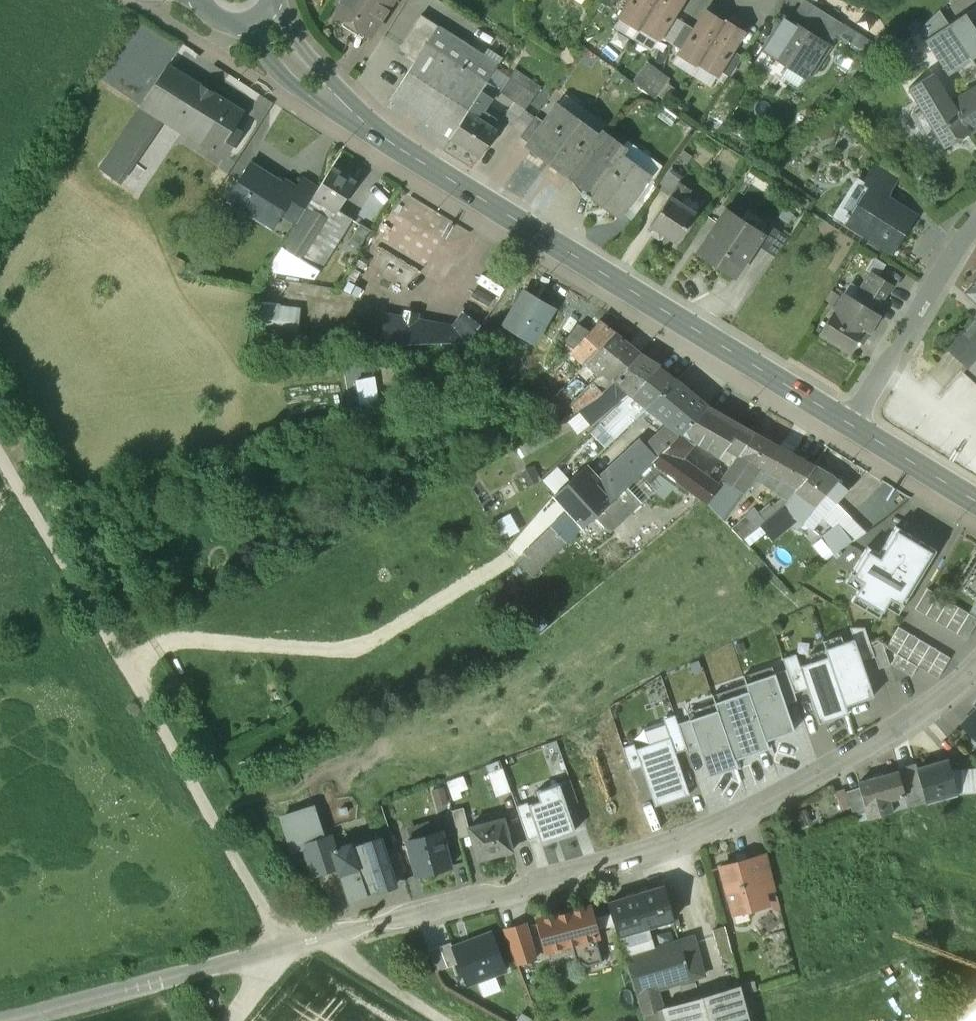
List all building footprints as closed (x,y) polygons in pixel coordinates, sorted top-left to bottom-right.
[(358,4),(352,0),(339,0),(336,4),(343,9),(338,17),(368,37),(392,0),(360,0),(358,4)] [(600,2),(610,9),(616,0),(601,0),(600,2)] [(620,18),(638,29),(639,29),(640,28),(657,0),(631,0),(620,18)] [(640,28),(659,40),(684,0),(657,0),(640,28)] [(942,12),(952,24),(966,15),(957,0),(952,0),(942,12)] [(813,6),(799,28),(823,44),(836,21),(813,6)] [(942,12),(925,27),(932,37),(952,24),(942,12)] [(681,51),(679,54),(699,66),(700,65),(725,25),(705,13),(694,30),(681,51)] [(966,15),(952,24),(932,37),(955,70),(952,71),(953,73),(962,87),(967,96),(975,113),(975,66),(972,60),(975,57),(975,30),(966,15)] [(420,16),(398,49),(415,60),(426,44),(427,45),(438,28),(420,16)] [(799,28),(785,20),(766,49),(765,48),(763,50),(787,66),(790,62),(797,61),(812,71),(828,47),(823,44),(799,28)] [(694,30),(683,23),(670,44),(681,51),(694,30)] [(744,34),(726,23),(725,25),(700,65),(718,76),(720,73),(733,52),(744,34)] [(925,27),(902,45),(890,58),(903,80),(938,61),(948,76),(953,73),(952,71),(955,70),(932,37),(925,27)] [(497,66),(438,28),(427,45),(486,83),(497,66)] [(427,45),(426,44),(415,60),(389,101),(451,141),(467,114),(469,110),(478,96),(486,83),(427,45)] [(787,66),(763,50),(755,64),(779,79),(787,66)] [(742,58),(733,52),(720,73),(729,78),(742,58)] [(650,59),(637,77),(659,93),(672,76),(650,59)] [(216,96),(167,66),(141,104),(142,105),(161,117),(193,137),(206,116),(205,115),(216,96)] [(945,97),(931,76),(909,90),(943,148),(968,134),(945,97)] [(534,97),(509,80),(499,94),(513,104),(501,120),(512,127),(524,111),(534,97)] [(945,97),(968,134),(975,129),(975,113),(967,96),(962,87),(945,97)] [(243,113),(216,96),(205,115),(206,116),(193,137),(225,156),(239,135),(232,130),(243,113)] [(488,102),(478,96),(469,110),(467,114),(474,118),(477,114),(481,116),(484,111),(482,110),(488,102)] [(142,105),(131,121),(150,133),(161,117),(142,105)] [(546,123),(530,145),(551,160),(579,121),(558,106),(546,123)] [(474,118),(467,114),(451,141),(478,159),(495,132),(474,118)] [(535,115),(519,137),(530,145),(546,123),(535,115)] [(131,121),(99,168),(117,181),(121,175),(150,133),(131,121)] [(579,121),(551,160),(571,175),(599,136),(579,121)] [(599,136),(571,175),(586,186),(590,189),(616,153),(618,154),(622,148),(601,133),(599,136)] [(658,164),(627,141),(622,148),(618,154),(648,177),(658,164)] [(618,154),(616,153),(590,189),(586,193),(588,194),(590,191),(592,193),(620,213),(618,216),(619,217),(648,177),(618,154)] [(282,184),(250,164),(227,200),(261,222),(265,216),(276,223),(280,217),(294,226),(313,197),(317,189),(301,179),(296,188),(284,181),(282,184)] [(864,184),(862,186),(866,188),(867,187),(885,197),(896,179),(875,165),(864,184)] [(684,175),(671,167),(655,188),(669,197),(670,198),(679,184),(684,175)] [(140,188),(121,175),(117,181),(99,168),(84,190),(120,216),(140,188)] [(354,183),(331,168),(317,189),(313,197),(337,211),(338,210),(354,183)] [(858,180),(835,216),(845,222),(866,188),(862,186),(864,184),(858,180)] [(690,191),(679,184),(670,198),(680,205),(685,198),(690,191)] [(586,186),(580,193),(580,195),(581,198),(582,200),(585,200),(588,199),(592,193),(590,191),(588,194),(586,193),(590,189),(586,186)] [(885,197),(867,187),(866,188),(845,222),(893,252),(915,216),(885,197)] [(337,211),(313,197),(294,226),(267,270),(314,278),(351,219),(338,210),(337,211)] [(669,197),(650,227),(652,228),(662,235),(675,243),(694,214),(680,205),(670,198),(669,197)] [(698,208),(685,198),(680,205),(694,214),(698,208)] [(761,234),(726,211),(698,253),(734,276),(755,244),(762,234),(761,234)] [(265,216),(261,222),(273,229),(276,223),(265,216)] [(360,224),(348,242),(357,248),(369,230),(360,224)] [(788,237),(767,224),(761,234),(762,234),(755,244),(775,258),(788,237)] [(662,235),(652,228),(648,234),(658,240),(662,235)] [(375,268),(395,276),(403,258),(383,250),(375,268)] [(890,286),(870,273),(857,294),(878,307),(890,286)] [(965,293),(975,303),(975,281),(965,293)] [(504,330),(533,346),(553,311),(524,295),(504,330)] [(877,317),(843,295),(818,334),(848,353),(856,339),(861,342),(877,317)] [(262,305),(259,334),(298,337),(301,309),(262,305)] [(464,313),(454,328),(415,322),(416,317),(406,314),(405,319),(385,316),(381,346),(467,343),(480,325),(464,313)] [(948,349),(968,367),(975,359),(975,319),(948,349)] [(590,332),(577,326),(562,343),(579,359),(585,365),(614,333),(598,321),(590,332)] [(640,354),(614,333),(585,365),(598,377),(604,371),(614,381),(615,381),(639,356),(640,354)] [(639,356),(615,381),(623,389),(631,395),(659,368),(639,356)] [(598,377),(585,365),(579,359),(578,363),(579,369),(574,374),(575,376),(562,388),(559,386),(554,390),(557,393),(537,413),(520,430),(533,442),(592,384),(598,377)] [(968,367),(962,373),(975,386),(975,359),(968,367)] [(659,368),(631,395),(647,408),(675,381),(659,368)] [(529,379),(518,392),(528,402),(537,392),(529,385),(532,381),(529,379)] [(601,393),(597,398),(578,411),(594,431),(624,405),(616,395),(623,389),(615,381),(614,381),(601,393)] [(708,408),(675,381),(647,408),(668,425),(681,436),(682,435),(708,408)] [(592,384),(570,406),(574,413),(578,411),(597,398),(601,393),(592,384)] [(740,426),(708,408),(682,435),(694,442),(720,456),(726,446),(731,440),(731,439),(740,426)] [(623,410),(605,428),(615,438),(634,420),(623,410)] [(668,425),(646,446),(656,460),(668,448),(681,436),(668,425)] [(754,434),(740,426),(731,439),(731,440),(726,446),(739,454),(739,455),(754,434)] [(814,467),(754,434),(739,455),(759,467),(760,466),(765,469),(799,487),(814,467)] [(681,436),(668,448),(681,458),(694,442),(682,435),(681,436)] [(646,446),(640,440),(592,485),(609,504),(629,485),(638,477),(652,464),(656,460),(646,446)] [(681,458),(668,448),(656,460),(652,464),(661,471),(706,503),(719,485),(707,476),(681,458)] [(739,455),(739,454),(721,480),(722,481),(741,493),(758,470),(759,467),(739,455)] [(652,464),(638,477),(648,485),(652,481),(661,471),(652,464)] [(830,476),(814,467),(799,487),(795,491),(794,491),(781,509),(780,508),(765,522),(773,532),(793,515),(802,523),(810,513),(815,517),(832,497),(837,502),(848,491),(830,476)] [(592,485),(581,472),(555,495),(570,512),(584,527),(609,504),(592,485)] [(721,482),(709,473),(707,476),(719,485),(721,482)] [(741,493),(722,481),(721,482),(719,485),(706,503),(722,520),(741,493)] [(833,528),(820,537),(836,555),(853,543),(838,525),(850,516),(837,503),(822,519),(833,528)] [(570,512),(518,562),(532,577),(584,527),(570,512)] [(936,551),(895,526),(879,554),(867,547),(850,574),(862,581),(854,594),(883,611),(890,598),(902,605),(936,551)] [(975,550),(956,582),(975,593),(975,551),(975,550)] [(937,596),(927,589),(914,610),(925,616),(937,596)] [(948,602),(937,596),(925,616),(935,622),(948,602)] [(958,608),(948,602),(935,622),(946,629),(958,608)] [(968,614),(958,608),(946,629),(956,635),(968,614)] [(968,614),(956,635),(967,641),(975,625),(975,619),(968,614)] [(909,634),(899,628),(887,648),(897,655),(909,634)] [(854,641),(861,661),(874,657),(870,646),(864,629),(850,629),(854,641)] [(920,640),(909,634),(897,655),(907,661),(920,640)] [(930,646),(920,640),(907,661),(917,667),(930,646)] [(829,657),(845,706),(872,697),(861,661),(854,641),(826,650),(829,657)] [(882,643),(870,646),(874,657),(878,669),(889,665),(882,643)] [(940,652),(930,646),(917,667),(918,667),(927,673),(940,652)] [(950,658),(940,652),(927,673),(938,679),(950,658)] [(786,671),(794,693),(808,689),(800,667),(796,655),(783,660),(786,671)] [(917,667),(897,655),(891,665),(911,677),(918,667),(917,667)] [(829,657),(800,667),(808,689),(819,723),(848,714),(845,706),(829,657)] [(786,671),(775,675),(785,705),(797,701),(794,693),(786,671)] [(749,691),(765,741),(794,732),(785,705),(775,675),(746,684),(749,691)] [(718,711),(735,760),(768,749),(765,741),(749,691),(715,703),(718,711)] [(718,711),(689,720),(700,751),(709,778),(737,768),(735,760),(718,711)] [(962,725),(972,735),(971,736),(972,742),(975,746),(975,711),(962,725)] [(670,739),(675,754),(686,750),(677,724),(674,716),(663,720),(670,739)] [(689,720),(677,724),(686,750),(687,755),(700,751),(689,720)] [(642,768),(655,807),(689,796),(675,754),(670,739),(636,750),(642,768)] [(631,771),(642,768),(636,750),(634,744),(623,748),(631,771)] [(947,760),(916,770),(925,803),(957,795),(948,764),(947,760)] [(948,764),(957,795),(975,793),(975,789),(975,776),(948,764)] [(883,776),(858,783),(866,813),(868,820),(925,803),(916,770),(915,768),(896,773),(897,775),(883,779),(883,776)] [(503,770),(488,775),(495,797),(510,792),(503,770)] [(449,780),(455,796),(472,789),(466,774),(449,780)] [(539,838),(540,843),(575,832),(559,784),(536,792),(541,808),(530,811),(539,838)] [(860,789),(847,793),(854,816),(856,816),(866,813),(860,789)] [(844,790),(835,792),(840,810),(849,807),(844,790)] [(527,841),(539,838),(530,811),(527,804),(516,807),(527,841)] [(304,847),(322,841),(312,809),(282,818),(293,851),(304,847)] [(866,813),(856,816),(858,822),(868,820),(866,813)] [(503,819),(468,828),(477,861),(511,852),(503,819)] [(440,832),(407,841),(416,876),(449,868),(440,832)] [(313,875),(339,866),(333,850),(329,839),(322,841),(304,847),(313,875)] [(350,900),(395,885),(384,852),(380,841),(350,851),(348,845),(333,850),(339,866),(350,900)] [(395,848),(384,852),(395,885),(406,881),(395,848)] [(767,855),(754,859),(763,892),(775,889),(767,855)] [(754,859),(721,868),(732,909),(744,905),(746,911),(766,905),(763,892),(754,859)] [(662,887),(608,903),(611,913),(615,923),(615,925),(618,937),(647,928),(672,920),(662,887)] [(589,907),(538,921),(546,952),(570,945),(595,938),(597,938),(595,930),(592,918),(589,907)] [(611,913),(592,918),(595,930),(615,925),(615,923),(611,913)] [(527,926),(503,932),(515,964),(536,958),(527,926)] [(647,928),(618,937),(625,958),(653,949),(647,928)] [(724,928),(711,932),(718,956),(731,953),(724,928)] [(490,933),(452,948),(458,964),(466,986),(505,971),(490,933)] [(653,949),(625,958),(636,996),(656,990),(703,976),(692,937),(653,949)] [(595,938),(570,945),(574,960),(586,967),(602,963),(595,938)] [(450,943),(429,951),(437,972),(458,964),(452,948),(450,943)] [(753,982),(740,985),(740,986),(742,995),(756,992),(753,982)] [(643,1016),(644,1020),(750,1020),(742,995),(740,986),(662,1010),(643,1016)] [(656,990),(636,996),(643,1016),(662,1010),(656,990)]
